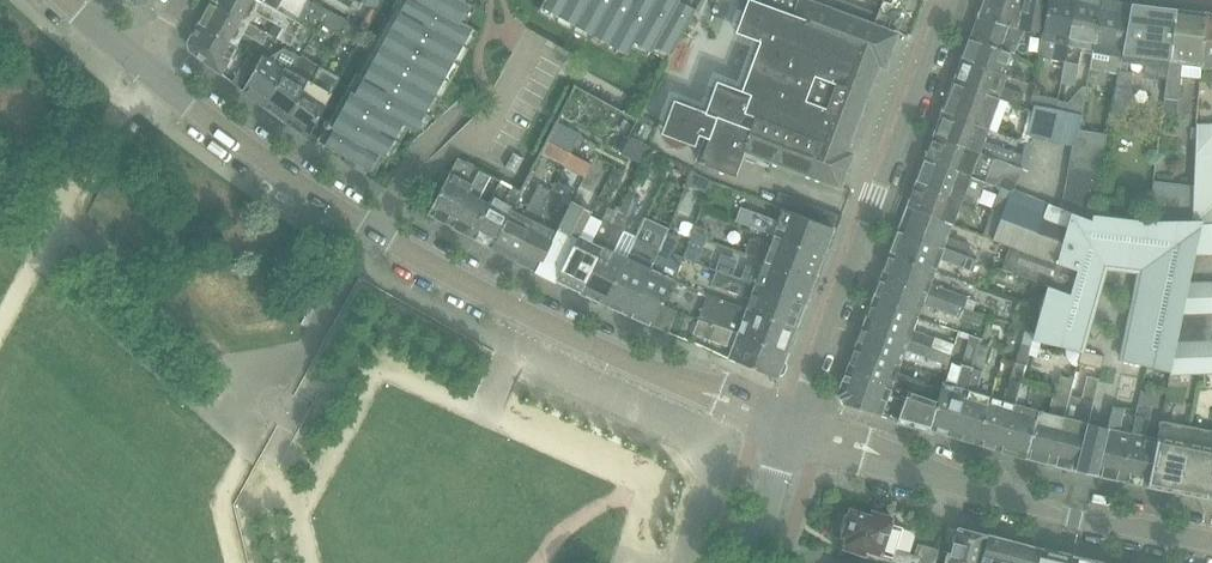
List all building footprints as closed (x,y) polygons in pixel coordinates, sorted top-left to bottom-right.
[(258,0),(212,0),(211,2),(249,23),(256,12),(284,28),(278,38),(291,46),(303,25),(275,9),(258,0)] [(275,9),(280,0),(258,0),(275,9)] [(311,15),(317,4),(311,0),(285,0),(311,15)] [(352,93),(323,145),(346,157),(343,162),(364,174),(366,169),(384,179),(412,129),(414,130),(438,86),(459,98),(510,0),(404,0),(352,93)] [(362,2),(371,7),(378,11),(385,0),(363,0),(362,2)] [(562,17),(627,54),(627,53),(661,72),(670,53),(671,54),(696,9),(681,0),(528,0),(562,17)] [(759,2),(755,0),(746,0),(735,32),(747,36),(729,88),(717,83),(706,113),(674,102),(662,136),(696,149),(700,137),(710,141),(701,165),(733,177),(742,151),(840,188),(854,153),(847,151),(879,65),(885,68),(898,33),(810,0),(760,0),(759,2)] [(892,3),(887,18),(913,28),(923,0),(883,0),(892,3)] [(982,6),(979,15),(1018,26),(1022,0),(985,0),(982,6)] [(1018,26),(1025,29),(1042,34),(1048,0),(1022,0),(1018,26)] [(1042,34),(1041,39),(1042,40),(1039,56),(1064,60),(1076,0),(1048,0),(1042,34)] [(1064,60),(1060,83),(1074,85),(1081,50),(1093,53),(1103,0),(1076,0),(1064,60)] [(1110,0),(1103,0),(1093,53),(1090,68),(1118,73),(1131,4),(1110,0)] [(249,23),(211,2),(199,23),(237,46),(244,33),(263,44),(269,34),(249,23)] [(332,12),(317,4),(311,15),(325,23),(332,12)] [(1176,10),(1131,4),(1118,73),(1110,116),(1125,118),(1130,88),(1129,88),(1132,72),(1127,71),(1130,55),(1147,57),(1145,74),(1167,76),(1176,10)] [(378,11),(371,7),(359,28),(367,32),(378,11)] [(1206,13),(1176,10),(1167,76),(1163,111),(1176,112),(1177,99),(1179,99),(1181,76),(1200,78),(1202,64),(1206,13)] [(349,22),(332,12),(325,23),(323,26),(340,35),(341,34),(342,35),(349,22)] [(1206,13),(1202,64),(1211,65),(1211,14),(1206,13)] [(979,15),(971,38),(1014,54),(1025,29),(1018,26),(979,15)] [(367,32),(359,28),(349,22),(342,35),(360,45),(367,32)] [(237,46),(199,23),(188,42),(190,50),(221,74),(237,46)] [(963,59),(1008,75),(1010,76),(1018,55),(1014,54),(971,38),(963,59)] [(261,58),(256,67),(243,90),(264,106),(292,56),(281,50),(267,58),(263,55),(261,58)] [(261,58),(251,52),(245,61),(256,67),(261,58)] [(314,69),(292,56),(264,106),(284,121),(314,69)] [(1008,75),(963,59),(954,82),(1000,99),(1009,102),(1030,109),(1035,111),(1037,105),(1029,103),(1031,97),(1004,87),(1008,75)] [(256,67),(245,61),(232,82),(243,90),(256,67)] [(340,78),(321,67),(318,71),(314,69),(284,121),(306,137),(306,138),(307,139),(316,121),(331,93),(340,78)] [(1000,99),(954,82),(943,111),(989,129),(1000,99)] [(1059,100),(1032,94),(1031,97),(1029,103),(1037,105),(1051,108),(1057,109),(1059,100)] [(1051,108),(1037,105),(1035,111),(1028,133),(1030,134),(1044,138),(1051,108)] [(1068,112),(1057,109),(1051,108),(1044,138),(1061,142),(1068,112)] [(1035,111),(1030,109),(1021,141),(1028,143),(1030,134),(1028,133),(1035,111)] [(989,129),(943,111),(935,133),(991,154),(1020,167),(1022,155),(985,140),(989,129)] [(1082,115),(1068,112),(1061,142),(1074,146),(1075,143),(1076,142),(1079,129),(1082,115)] [(560,122),(549,141),(568,153),(570,154),(580,133),(560,122)] [(1195,138),(1211,139),(1211,123),(1196,123),(1195,138)] [(1107,136),(1079,129),(1076,142),(1075,143),(1074,146),(1072,156),(1079,157),(1086,156),(1102,160),(1107,136)] [(991,154),(935,133),(926,157),(985,180),(985,182),(1001,187),(1001,186),(1009,190),(1010,188),(1015,190),(1023,168),(1020,167),(991,154)] [(641,163),(649,148),(630,138),(622,153),(641,163)] [(1195,138),(1194,153),(1211,154),(1211,139),(1195,138)] [(568,153),(549,141),(542,154),(562,164),(568,153)] [(523,159),(513,153),(505,168),(515,174),(523,159)] [(570,154),(568,153),(562,164),(564,165),(564,166),(584,177),(590,165),(570,154)] [(1194,153),(1194,167),(1211,167),(1211,154),(1194,153)] [(1079,157),(1072,156),(1070,166),(1100,172),(1102,160),(1086,156),(1079,157)] [(457,157),(427,214),(428,215),(428,214),(449,226),(479,169),(457,157)] [(985,180),(926,157),(918,180),(977,203),(985,182),(985,180)] [(686,183),(691,170),(672,160),(664,174),(685,186),(686,183)] [(1100,172),(1070,166),(1068,180),(1097,187),(1100,172)] [(1194,167),(1193,181),(1211,182),(1211,167),(1194,167)] [(491,175),(479,169),(449,226),(470,237),(488,204),(478,199),(491,175)] [(714,183),(691,170),(686,183),(709,194),(714,183)] [(977,203),(918,180),(908,206),(952,224),(954,224),(959,210),(972,215),(977,203)] [(1097,187),(1068,180),(1065,194),(1095,200),(1097,187)] [(1193,187),(1192,198),(1211,198),(1211,182),(1193,181),(1193,187)] [(1193,187),(1156,183),(1149,220),(1191,223),(1192,198),(1193,187)] [(550,190),(540,185),(524,215),(516,211),(518,206),(513,203),(491,248),(513,260),(550,190)] [(519,191),(510,186),(503,200),(493,194),(488,204),(470,237),(491,248),(513,203),(519,191)] [(1001,186),(1001,187),(993,210),(1001,213),(1009,190),(1001,186)] [(563,194),(552,188),(551,191),(550,190),(513,260),(535,271),(558,228),(553,225),(551,230),(546,227),(563,194)] [(1010,188),(1009,190),(1001,213),(991,238),(1011,245),(1030,253),(1045,202),(1014,191),(1015,190),(1010,188)] [(640,199),(629,194),(621,208),(620,208),(579,293),(603,304),(625,259),(613,253),(624,232),(640,199)] [(1095,200),(1065,194),(1061,209),(1070,212),(1091,220),(1092,215),(1095,200)] [(685,219),(699,224),(706,202),(692,198),(685,219)] [(1192,198),(1191,223),(1200,224),(1211,224),(1211,198),(1192,198)] [(572,202),(558,228),(535,271),(555,281),(577,235),(590,212),(572,202)] [(1061,209),(1045,202),(1030,253),(1056,263),(1070,212),(1061,209)] [(620,208),(617,206),(615,210),(609,207),(602,221),(600,221),(590,242),(577,235),(555,281),(579,293),(620,208)] [(952,224),(908,206),(899,230),(965,254),(969,245),(947,237),(952,224)] [(737,222),(774,236),(823,254),(833,227),(784,209),(779,224),(775,222),(776,221),(742,208),(737,222)] [(1001,213),(993,210),(983,235),(991,238),(1001,213)] [(674,216),(663,211),(649,242),(638,265),(625,259),(603,304),(627,314),(668,232),(674,216)] [(1091,220),(1070,212),(1056,263),(1077,270),(1071,294),(1047,286),(1033,339),(1079,351),(1104,264),(1143,268),(1134,314),(1124,360),(1170,371),(1179,327),(1182,313),(1188,283),(1194,254),(1200,224),(1191,223),(1149,220),(1092,215),(1091,220)] [(649,240),(651,224),(634,223),(632,239),(649,240)] [(1211,224),(1200,224),(1194,254),(1211,253),(1211,241),(1211,224)] [(695,226),(692,234),(705,238),(707,235),(704,229),(695,226)] [(977,258),(965,254),(899,230),(890,253),(934,270),(939,258),(972,270),(977,258)] [(680,237),(668,232),(627,314),(652,325),(662,306),(674,282),(683,258),(673,253),(680,237)] [(707,239),(705,238),(692,234),(684,258),(698,263),(707,239)] [(823,254),(774,236),(770,247),(767,246),(767,245),(751,239),(745,254),(765,261),(814,279),(823,254)] [(1011,245),(1002,269),(1047,286),(1071,294),(1077,270),(1056,263),(1030,253),(1011,245)] [(934,270),(890,253),(882,277),(965,308),(969,297),(951,291),(929,283),(934,270)] [(814,279),(765,261),(761,270),(747,265),(741,280),(805,304),(814,279)] [(805,304),(741,280),(703,266),(698,279),(750,299),(746,310),(796,328),(805,304)] [(965,308),(882,277),(873,300),(917,316),(922,304),(944,312),(980,325),(983,314),(965,308)] [(1205,312),(1204,282),(1188,283),(1182,313),(1205,312)] [(708,296),(702,311),(698,320),(786,354),(796,328),(746,310),(708,296)] [(917,316),(873,300),(864,323),(951,355),(954,345),(934,338),(912,330),(917,316)] [(676,312),(662,306),(652,325),(669,332),(676,312)] [(1211,326),(1210,312),(1205,312),(1182,313),(1179,327),(1211,326)] [(786,354),(698,320),(693,334),(727,347),(728,346),(732,348),(728,357),(777,378),(784,373),(787,366),(785,358),(786,354)] [(951,355),(864,323),(856,346),(900,362),(905,351),(926,359),(948,366),(951,355)] [(1211,340),(1211,326),(1179,327),(1170,371),(1170,374),(1202,373),(1201,341),(1211,340)] [(971,335),(963,362),(974,366),(980,344),(982,338),(971,335)] [(1211,340),(1201,341),(1202,373),(1211,372),(1211,340)] [(989,347),(980,344),(974,366),(984,368),(989,347)] [(1031,347),(1021,344),(1017,362),(1015,362),(1005,401),(991,397),(977,443),(1001,450),(1020,382),(1021,382),(1031,347)] [(900,362),(856,346),(847,369),(908,391),(913,393),(917,384),(895,376),(900,362)] [(1105,356),(1081,350),(1078,363),(1102,369),(1105,356)] [(944,384),(938,402),(930,429),(954,436),(973,370),(963,367),(958,387),(944,384)] [(908,391),(847,369),(838,395),(842,403),(880,415),(898,420),(908,391)] [(983,372),(973,370),(954,436),(977,443),(991,397),(978,394),(983,372)] [(1099,379),(1087,376),(1075,421),(1063,418),(1052,464),(1077,470),(1088,425),(1089,425),(1090,423),(1089,423),(1099,379)] [(1073,380),(1061,377),(1051,414),(1039,411),(1026,457),(1052,464),(1063,418),(1073,380)] [(1020,382),(1001,450),(1026,457),(1039,411),(1025,408),(1031,385),(1021,382),(1020,382)] [(913,393),(908,391),(898,420),(930,429),(938,402),(913,393)] [(1152,407),(1139,404),(1133,433),(1122,481),(1148,486),(1157,439),(1146,436),(1149,419),(1150,419),(1152,407)] [(1107,427),(1106,427),(1106,429),(1089,425),(1088,425),(1077,470),(1096,475),(1122,481),(1133,433),(1120,429),(1126,409),(1112,405),(1107,427)] [(1190,427),(1161,421),(1157,439),(1148,486),(1177,492),(1190,427)] [(1190,427),(1177,492),(1206,497),(1211,462),(1211,431),(1190,427)] [(844,547),(896,562),(935,562),(938,550),(920,544),(920,545),(922,546),(919,558),(895,550),(903,527),(891,523),(892,518),(872,512),(870,516),(851,510),(850,515),(845,513),(840,529),(844,531),(843,535),(848,537),(844,547)] [(957,527),(950,553),(947,552),(944,562),(981,562),(988,536),(988,535),(987,535),(959,528),(959,527),(957,527)] [(988,536),(981,562),(1038,562),(1041,550),(988,536)] [(1041,550),(1038,562),(1071,562),(1072,557),(1057,553),(1055,553),(1055,552),(1043,549),(1043,550),(1041,550)]
